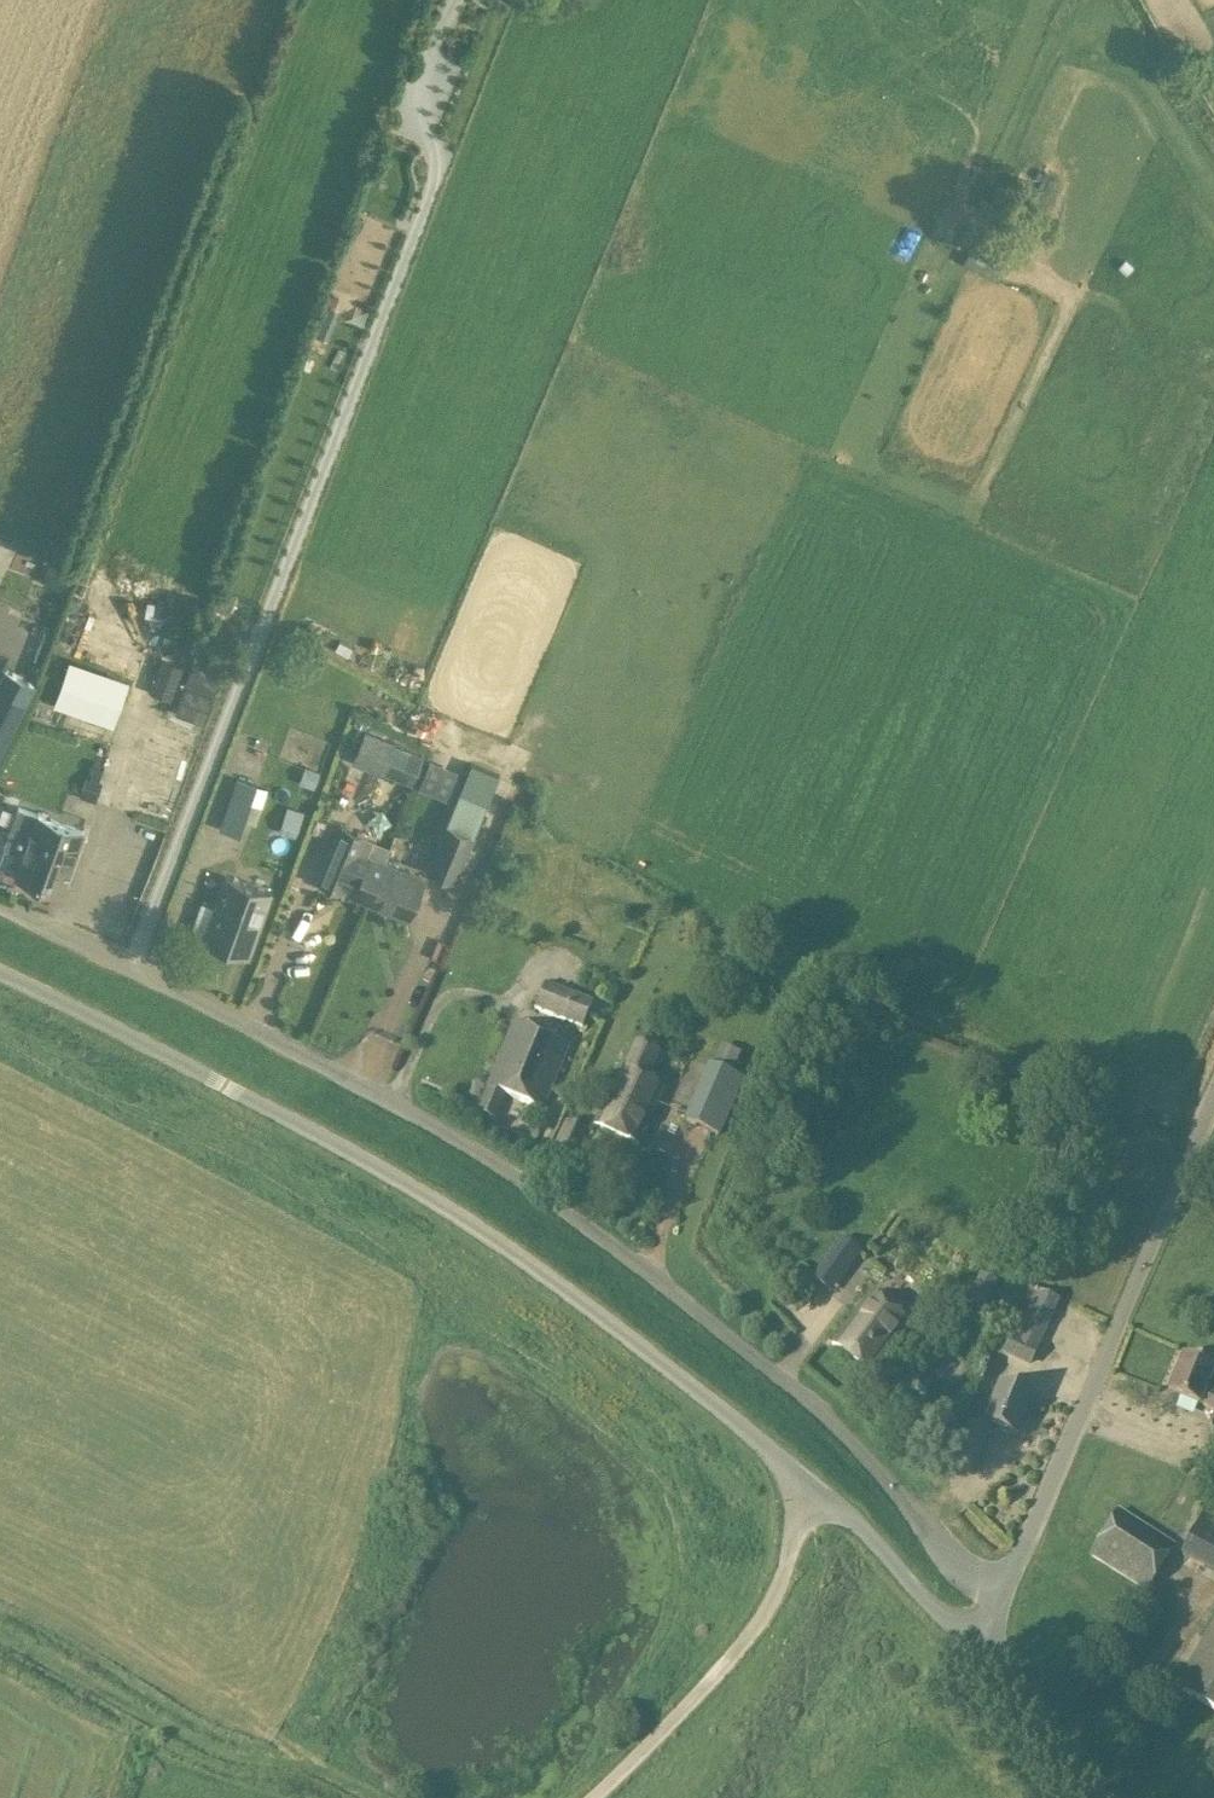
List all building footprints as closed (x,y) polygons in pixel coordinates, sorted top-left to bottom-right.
[(17,545),(8,567),(36,578),(44,556),(17,545)] [(183,666),(161,658),(148,691),(170,699),(183,666)] [(195,659),(174,711),(202,722),(222,669),(195,659)] [(34,688),(3,672),(0,679),(0,757),(34,688)] [(351,727),(361,731),(364,723),(354,720),(351,727)] [(363,731),(350,763),(378,775),(391,743),(363,731)] [(380,771),(412,784),(424,756),(391,743),(380,771)] [(420,787),(445,797),(456,769),(431,759),(420,787)] [(101,782),(98,781),(87,777),(86,776),(79,796),(94,802),(101,782)] [(237,778),(219,829),(241,836),(247,819),(257,822),(268,789),(237,778)] [(445,822),(426,870),(456,882),(476,836),(475,835),(488,804),(459,792),(447,823),(445,822)] [(37,812),(18,805),(9,831),(73,856),(83,830),(37,813),(37,812)] [(286,807),(280,823),(296,828),(302,812),(286,807)] [(353,891),(351,896),(367,902),(383,862),(368,856),(367,859),(359,855),(367,835),(341,824),(317,881),(320,883),(318,888),(338,896),(340,891),(343,892),(345,888),(353,891)] [(4,846),(23,853),(15,874),(61,890),(73,856),(9,831),(4,846)] [(407,916),(423,878),(383,862),(367,902),(368,903),(369,900),(407,916)] [(226,875),(203,940),(248,956),(271,891),(226,875)] [(594,1003),(546,984),(535,1010),(583,1030),(594,1003)] [(496,1121),(507,1095),(540,1108),(566,1045),(514,1023),(488,1087),(486,1086),(475,1112),(496,1121)] [(594,1124),(640,1146),(667,1089),(651,1082),(663,1056),(633,1041),(594,1124)] [(710,1065),(685,1122),(721,1138),(746,1081),(710,1065)] [(556,1147),(574,1155),(586,1129),(568,1120),(556,1147)] [(842,1239),(821,1268),(839,1281),(845,1272),(860,1252),(842,1239)] [(981,1273),(970,1298),(988,1306),(999,1281),(981,1273)] [(1040,1347),(1061,1301),(1026,1285),(1004,1334),(1011,1337),(1003,1355),(1031,1368),(1040,1347)] [(832,1343),(873,1374),(911,1324),(870,1293),(832,1343)] [(1168,1392),(1213,1411),(1213,1390),(1207,1387),(1213,1371),(1213,1368),(1184,1355),(1168,1392)] [(1033,1396),(1001,1382),(983,1423),(1015,1437),(1033,1396)] [(951,1463),(971,1472),(989,1431),(969,1422),(951,1463)] [(1213,1575),(1213,1506),(1211,1504),(1205,1517),(1203,1516),(1181,1557),(1213,1575)] [(1119,1512),(1091,1554),(1145,1590),(1173,1547),(1119,1512)] [(1145,1609),(1133,1628),(1143,1635),(1155,1616),(1145,1609)] [(1177,1690),(1213,1709),(1213,1620),(1177,1690)]
